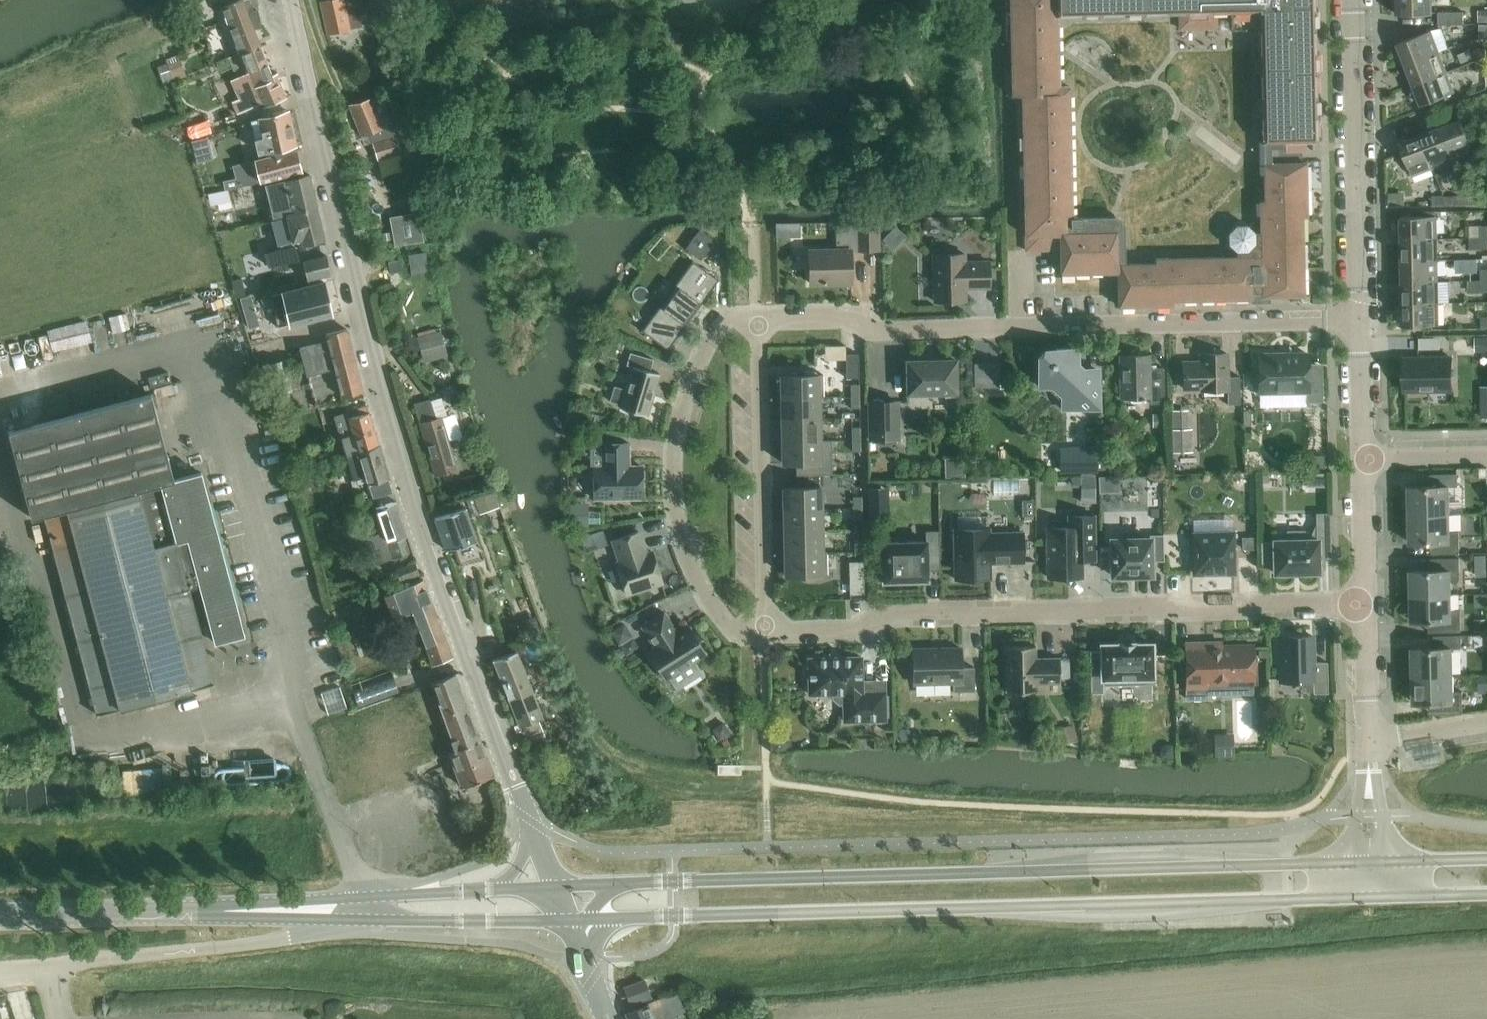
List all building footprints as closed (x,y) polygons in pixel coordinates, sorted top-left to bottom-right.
[(239,53),(261,45),(255,27),(261,26),(258,10),(248,11),(243,0),(242,0),(222,7),(239,53)] [(329,35),(363,26),(357,0),(349,0),(344,1),(344,0),(330,0),(321,2),(329,35)] [(1009,40),(1009,41),(1009,43),(1009,50),(1009,51),(1009,54),(1009,56),(1009,58),(1009,69),(1010,82),(1013,82),(1013,95),(1023,95),(1026,250),(1027,250),(1042,250),(1046,250),(1061,249),(1061,273),(1104,272),(1118,272),(1119,306),(1174,305),(1174,300),(1251,298),(1252,298),(1252,297),(1259,297),(1262,297),(1265,296),(1271,296),(1304,295),(1303,217),(1307,217),(1306,162),(1302,162),(1302,158),(1302,150),(1306,150),(1305,141),(1316,140),(1314,54),(1313,0),(1008,0),(1009,40)] [(1433,0),(1397,0),(1397,14),(1433,13),(1433,0)] [(1479,10),(1479,24),(1480,24),(1486,24),(1486,10),(1479,10)] [(1439,25),(1464,24),(1464,12),(1439,12),(1439,25)] [(1398,44),(1406,65),(1434,54),(1440,51),(1448,48),(1441,29),(1432,30),(1398,44)] [(264,106),(286,98),(287,98),(278,73),(272,75),(261,45),(239,53),(228,57),(235,78),(231,80),(238,99),(232,101),(237,113),(263,104),(264,106)] [(1476,48),(1476,60),(1478,60),(1486,60),(1486,48),(1476,48)] [(1469,50),(1458,55),(1461,64),(1473,59),(1469,50)] [(1406,65),(1414,85),(1415,85),(1448,71),(1440,51),(1434,54),(1406,65)] [(168,63),(158,66),(164,84),(174,81),(174,82),(187,78),(179,54),(166,58),(168,63)] [(1477,71),(1486,71),(1486,60),(1478,60),(1476,60),(1477,71)] [(1456,92),(1448,71),(1415,85),(1414,85),(1422,105),(1456,92)] [(361,135),(369,132),(372,141),(371,142),(376,160),(402,152),(393,124),(382,127),(378,117),(388,114),(384,96),(370,99),(350,105),(361,135)] [(266,153),(277,150),(278,154),(255,159),(256,160),(232,165),(235,178),(238,187),(260,182),(303,172),(298,150),(289,151),(289,148),(297,146),(289,111),(257,119),(258,121),(251,122),(258,154),(266,152),(266,153)] [(192,125),(188,126),(193,140),(212,133),(207,119),(197,123),(195,119),(191,121),(192,125)] [(1454,161),(1458,170),(1469,165),(1465,156),(1474,153),(1462,119),(1441,127),(1454,161)] [(1421,135),(1434,168),(1446,163),(1450,173),(1458,170),(1454,161),(1441,127),(1421,135)] [(1413,176),(1434,168),(1421,135),(1400,143),(1413,176)] [(204,138),(191,141),(191,142),(195,156),(197,163),(213,159),(208,137),(204,138)] [(289,181),(281,183),(288,215),(319,208),(311,175),(304,177),(289,181)] [(235,178),(222,181),(225,190),(238,187),(235,178)] [(1456,205),(1468,205),(1468,197),(1467,196),(1465,190),(1462,190),(1462,184),(1453,184),(1453,192),(1452,192),(1452,196),(1456,196),(1456,205)] [(229,190),(208,194),(210,204),(218,202),(219,209),(232,207),(229,190)] [(1405,193),(1389,193),(1389,206),(1405,206),(1405,193)] [(1468,195),(1468,197),(1468,205),(1479,205),(1479,195),(1468,195)] [(1432,196),(1432,205),(1445,206),(1445,196),(1432,196)] [(289,216),(271,221),(277,246),(279,245),(280,248),(295,244),(295,243),(300,242),(301,246),(302,251),(313,248),(312,244),(326,240),(319,208),(288,215),(289,216)] [(419,212),(389,217),(394,247),(424,241),(419,212)] [(232,214),(220,217),(222,228),(234,226),(232,214)] [(1401,217),(1402,239),(1437,238),(1437,216),(1401,217)] [(851,282),(850,250),(878,250),(878,224),(836,225),(837,249),(809,250),(810,283),(851,282)] [(895,226),(882,239),(892,250),(906,236),(895,226)] [(699,229),(685,249),(700,260),(714,240),(699,229)] [(383,233),(381,234),(383,241),(385,241),(392,240),(391,232),(383,233)] [(1402,239),(1402,260),(1438,260),(1437,238),(1402,239)] [(280,248),(265,252),(265,255),(268,267),(279,264),(300,260),(299,256),(296,244),(295,244),(280,248)] [(933,254),(934,301),(966,301),(965,288),(990,287),(989,261),(965,262),(965,254),(933,254)] [(304,262),(309,280),(332,275),(327,256),(304,262)] [(1402,260),(1403,282),(1438,281),(1438,260),(1402,260)] [(401,261),(388,263),(390,274),(403,272),(401,261)] [(668,348),(718,279),(693,261),(643,330),(668,348)] [(1403,282),(1403,304),(1439,303),(1438,281),(1403,282)] [(1481,281),(1472,281),(1472,292),(1481,292),(1481,281)] [(333,282),(271,295),(278,328),(341,313),(333,282)] [(1403,304),(1404,326),(1439,325),(1439,303),(1403,304)] [(48,330),(53,352),(93,341),(87,320),(48,330)] [(302,348),(300,348),(307,376),(335,370),(341,397),(363,392),(347,329),(326,334),(328,341),(302,348)] [(417,337),(424,363),(448,356),(440,331),(417,337)] [(1476,338),(1476,350),(1486,350),(1486,338),(1476,338)] [(1432,339),(1420,339),(1420,349),(1433,349),(1432,339)] [(1063,409),(1100,409),(1099,371),(1083,372),(1076,366),(1076,349),(1045,350),(1039,356),(1039,387),(1053,387),(1063,396),(1063,409)] [(1259,354),(1260,395),(1306,393),(1307,401),(1323,401),(1323,367),(1309,368),(1309,352),(1259,354)] [(620,408),(647,416),(659,374),(650,371),(653,359),(630,353),(626,365),(632,367),(625,390),(614,386),(610,401),(621,404),(620,408)] [(1183,388),(1201,388),(1201,391),(1228,391),(1228,404),(1240,404),(1240,376),(1228,376),(1228,353),(1201,353),(1201,362),(1183,362),(1183,388)] [(858,354),(846,354),(846,355),(846,378),(859,378),(858,354)] [(1120,356),(1121,398),(1151,398),(1151,403),(1164,402),(1164,368),(1150,368),(1150,356),(1120,356)] [(1450,357),(1403,358),(1403,389),(1404,393),(1451,392),(1452,392),(1451,357),(1450,357)] [(908,394),(956,393),(955,361),(907,362),(908,394)] [(280,363),(261,368),(269,398),(288,393),(280,363)] [(986,364),(973,364),(974,388),(999,387),(999,383),(986,383),(986,364)] [(781,375),(781,397),(819,396),(823,396),(823,374),(816,374),(816,370),(804,371),(804,374),(781,375)] [(859,384),(851,384),(851,396),(860,396),(859,384)] [(151,393),(9,431),(31,517),(44,514),(97,715),(215,684),(190,588),(200,585),(215,643),(245,635),(202,472),(174,479),(151,393)] [(781,397),(782,419),(819,418),(819,396),(781,397)] [(860,396),(851,396),(851,409),(860,408),(860,396)] [(419,402),(414,403),(419,422),(435,476),(459,469),(450,440),(443,417),(446,416),(441,397),(431,400),(430,398),(427,399),(419,402)] [(870,403),(870,439),(897,439),(896,402),(870,403)] [(342,437),(347,455),(379,446),(368,405),(357,408),(359,416),(350,419),(348,411),(333,415),(340,438),(342,437)] [(1187,410),(1171,410),(1172,453),(1192,452),(1192,429),(1187,429),(1187,410)] [(1163,413),(1153,413),(1153,427),(1163,426),(1163,413)] [(782,419),(782,441),(820,440),(819,418),(782,419)] [(860,427),(852,428),(852,440),(861,440),(860,427)] [(820,462),(820,440),(782,441),(783,463),(820,462)] [(861,440),(852,440),(853,452),(861,451),(861,440)] [(594,499),(642,498),(642,466),(627,466),(627,460),(629,460),(628,443),(602,443),(603,467),(594,467),(594,499)] [(1106,445),(1092,446),(1092,472),(1107,472),(1106,445)] [(372,498),(392,492),(379,446),(347,455),(354,480),(359,479),(360,483),(368,481),(372,498)] [(324,448),(317,456),(326,463),(333,455),(324,448)] [(945,458),(945,477),(966,477),(966,458),(945,458)] [(314,471),(298,475),(302,489),(317,485),(314,471)] [(1326,474),(1305,474),(1305,487),(1326,487),(1326,474)] [(1406,500),(1409,502),(1410,515),(1450,514),(1449,487),(1458,487),(1458,474),(1434,474),(1434,486),(1409,487),(1409,491),(1406,492),(1406,500)] [(1120,476),(1099,476),(1100,492),(1120,492),(1120,476)] [(783,488),(784,510),(821,509),(820,487),(783,488)] [(889,515),(889,487),(868,488),(868,515),(889,515)] [(492,491),(473,498),(479,516),(499,509),(492,491)] [(862,496),(854,497),(854,509),(862,509),(862,496)] [(1033,499),(1022,500),(1022,516),(1024,516),(1024,519),(1033,519),(1032,515),(1034,515),(1033,499)] [(403,538),(407,537),(396,502),(375,509),(382,531),(369,536),(377,563),(407,553),(403,538)] [(587,504),(569,504),(569,515),(570,525),(588,525),(588,524),(588,515),(588,512),(587,504)] [(436,517),(447,550),(478,539),(467,507),(436,517)] [(784,510),(784,532),(821,531),(821,509),(784,510)] [(862,509),(854,509),(854,521),(863,521),(862,509)] [(600,512),(588,512),(588,515),(588,524),(600,524),(600,512)] [(1276,540),(1274,540),(1274,542),(1274,571),(1274,573),(1276,573),(1276,572),(1291,572),(1291,573),(1293,573),(1293,572),(1300,572),(1300,573),(1302,573),(1302,572),(1317,572),(1317,573),(1319,573),(1319,571),(1318,548),(1330,548),(1330,514),(1317,514),(1317,540),(1305,540),(1305,531),(1288,531),(1288,540),(1276,540)] [(1450,532),(1450,514),(1410,515),(1410,528),(1407,530),(1407,537),(1410,539),(1410,543),(1435,542),(1436,554),(1460,554),(1459,532),(1450,532)] [(1095,560),(1094,516),(1067,516),(1067,527),(1047,528),(1048,578),(1081,577),(1081,560),(1095,560)] [(989,529),(954,530),(955,580),(990,579),(990,563),(1023,562),(1023,533),(989,533),(989,529)] [(616,564),(626,594),(662,582),(653,552),(646,554),(638,531),(613,540),(621,562),(616,564)] [(784,532),(785,554),(822,553),(821,531),(784,532)] [(940,570),(939,531),(925,531),(925,542),(881,542),(882,581),(928,580),(928,570),(940,570)] [(1123,539),(1111,539),(1112,576),(1126,575),(1126,576),(1138,576),(1138,575),(1152,575),(1151,561),(1163,561),(1163,535),(1150,535),(1150,538),(1139,539),(1139,531),(1123,532),(1123,539)] [(1235,533),(1192,533),(1192,577),(1235,576),(1235,533)] [(1255,538),(1241,539),(1242,551),(1255,550),(1255,538)] [(863,540),(855,540),(855,552),(863,552),(863,540)] [(826,553),(822,553),(785,554),(785,576),(808,575),(808,579),(821,579),(821,575),(827,575),(826,553)] [(477,559),(485,596),(495,594),(491,576),(497,575),(496,568),(489,569),(487,557),(477,559)] [(1411,586),(1411,596),(1451,596),(1451,581),(1460,580),(1460,558),(1434,559),(1434,571),(1411,571),(1411,575),(1408,577),(1408,584),(1411,586)] [(863,562),(851,562),(851,578),(852,594),(864,594),(864,578),(863,562)] [(415,563),(394,570),(400,585),(421,578),(415,563)] [(1486,568),(1476,568),(1476,577),(1486,577),(1486,568)] [(432,664),(453,657),(425,583),(386,597),(388,602),(386,602),(393,618),(411,611),(432,664)] [(361,597),(358,599),(361,607),(369,604),(370,603),(367,595),(361,597)] [(1412,618),(1412,621),(1435,621),(1435,633),(1461,632),(1461,610),(1452,611),(1451,596),(1411,596),(1412,606),(1408,609),(1409,616),(1412,618)] [(664,611),(641,626),(655,648),(648,652),(665,679),(668,677),(677,691),(703,675),(694,661),(706,653),(689,626),(682,631),(678,633),(664,611)] [(636,614),(627,619),(629,623),(638,617),(636,614)] [(1474,620),(1474,632),(1486,631),(1486,620),(1474,620)] [(516,622),(507,626),(512,638),(520,635),(516,622)] [(624,624),(612,632),(619,644),(631,636),(624,624)] [(1410,662),(1413,664),(1413,676),(1453,675),(1452,649),(1461,649),(1461,635),(1437,636),(1438,648),(1412,649),(1413,652),(1409,655),(1410,662)] [(1313,693),(1328,693),(1327,662),(1313,662),(1313,636),(1280,636),(1281,681),(1313,680),(1313,693)] [(1209,643),(1185,643),(1187,689),(1187,701),(1207,700),(1207,696),(1207,694),(1207,689),(1206,689),(1206,685),(1213,685),(1253,684),(1254,684),(1253,646),(1222,646),(1209,647),(1209,643)] [(1152,644),(1101,644),(1101,653),(1091,653),(1092,672),(1103,672),(1103,684),(1151,683),(1151,678),(1152,678),(1152,644)] [(1035,646),(1005,647),(1006,692),(1036,691),(1036,684),(1060,683),(1059,658),(1036,658),(1035,646)] [(953,692),(974,691),(974,667),(961,668),(961,648),(913,649),(913,683),(953,683),(953,692)] [(493,659),(507,694),(519,725),(544,715),(537,696),(534,689),(537,688),(534,681),(529,667),(525,669),(517,650),(493,659)] [(808,665),(806,669),(806,676),(809,679),(809,694),(833,694),(833,698),(839,704),(844,704),(844,721),(885,720),(884,692),(862,693),(861,657),(808,658),(808,665)] [(455,751),(449,753),(462,787),(493,775),(454,673),(429,683),(455,751)] [(1453,692),(1453,675),(1413,676),(1413,688),(1410,690),(1410,698),(1414,699),(1414,703),(1436,702),(1436,714),(1463,714),(1462,692),(1453,692)] [(1277,679),(1268,679),(1268,698),(1277,698),(1277,679)] [(347,707),(340,686),(320,693),(328,714),(347,707)] [(194,704),(214,698),(212,688),(192,694),(194,704)] [(723,723),(713,729),(719,740),(730,733),(723,723)] [(1073,724),(1057,728),(1061,745),(1077,741),(1073,724)] [(1233,734),(1214,734),(1215,758),(1234,757),(1233,734)] [(773,738),(772,738),(772,752),(786,751),(785,737),(773,738)] [(1165,745),(1160,751),(1160,759),(1173,758),(1172,744),(1165,745)] [(716,764),(716,774),(741,775),(741,764),(716,764)] [(455,784),(443,789),(451,808),(463,803),(455,784)] [(597,786),(588,790),(593,800),(594,802),(603,798),(602,795),(597,786)] [(632,1003),(650,994),(643,979),(625,988),(632,1003)] [(627,1013),(629,1018),(674,1018),(673,1016),(685,1012),(678,994),(666,999),(666,997),(648,1004),(634,1010),(631,1011),(627,1013)]
